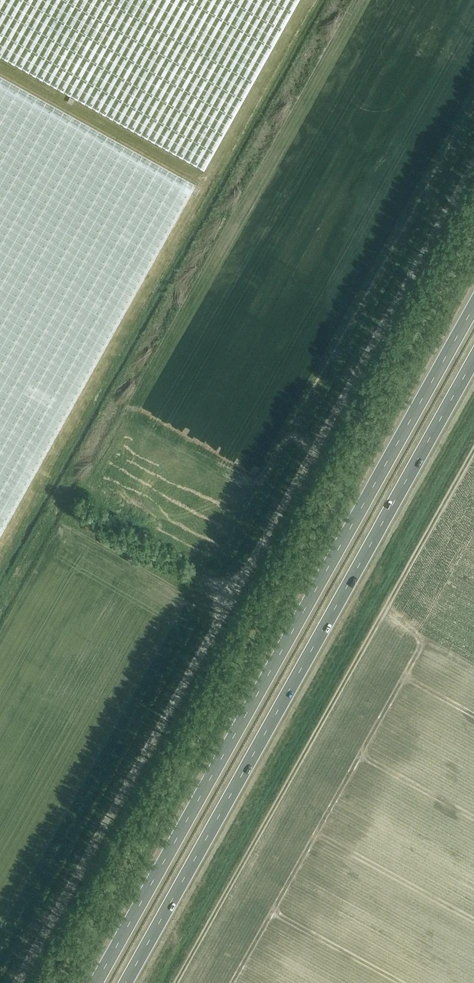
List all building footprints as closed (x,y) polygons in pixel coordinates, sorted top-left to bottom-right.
[(203,169),(297,0),(0,0),(0,55),(203,169)] [(194,185),(0,76),(0,533),(194,185)]
